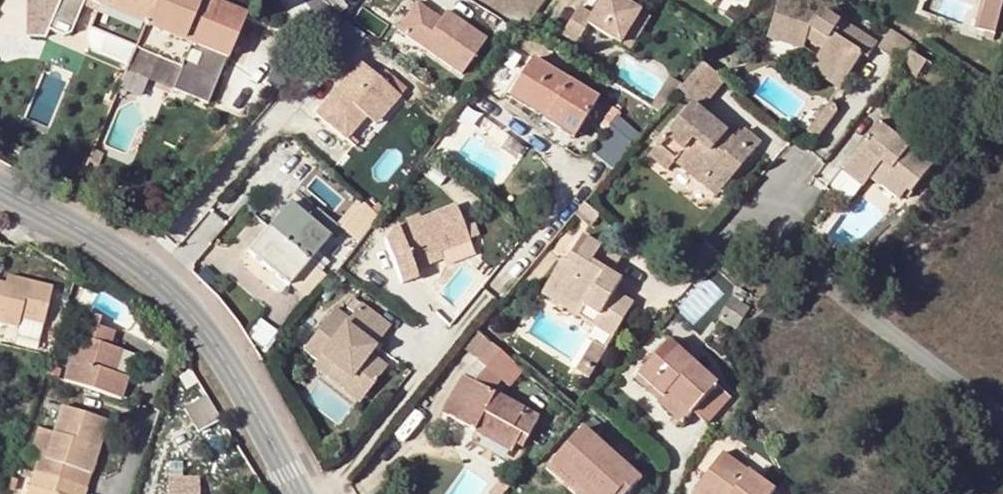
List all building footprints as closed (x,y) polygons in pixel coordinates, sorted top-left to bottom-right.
[(84,1),(98,7),(89,28),(138,49),(148,27),(159,0),(25,0),(25,36),(45,38),(47,31),(63,37),(70,34),(84,1)] [(148,27),(138,49),(182,67),(172,90),(208,105),(227,59),(244,16),(206,0),(159,0),(148,27)] [(622,45),(643,12),(626,2),(623,0),(603,0),(594,16),(580,7),(563,35),(578,44),(589,25),(622,45)] [(973,29),(995,35),(1002,2),(1002,0),(980,0),(973,29)] [(823,49),(818,58),(846,77),(860,55),(868,59),(878,46),(842,22),(840,25),(819,10),(814,17),(800,13),(801,8),(780,1),(767,37),(803,50),(807,40),(823,49)] [(417,4),(398,31),(463,75),(487,40),(447,12),(441,20),(417,4)] [(643,12),(622,45),(630,50),(650,17),(643,12)] [(130,67),(138,49),(89,28),(87,33),(86,38),(90,48),(95,52),(99,54),(130,67)] [(354,70),(346,63),(324,45),(313,59),(343,82),(354,70)] [(926,64),(911,52),(899,67),(914,79),(926,64)] [(846,77),(818,58),(811,67),(839,88),(846,77)] [(531,60),(513,91),(549,114),(545,121),(573,139),(596,101),(531,60)] [(359,64),(354,70),(343,82),(314,115),(344,141),(358,125),(367,132),(398,97),(377,80),(359,64)] [(723,83),(701,65),(688,79),(710,98),(723,83)] [(377,80),(398,97),(406,88),(385,71),(377,80)] [(651,106),(660,112),(677,91),(683,85),(669,77),(667,81),(653,102),(651,106)] [(710,98),(688,79),(677,91),(696,108),(699,111),(710,98)] [(740,87),(747,92),(753,85),(746,79),(740,87)] [(549,114),(513,91),(508,98),(545,121),(549,114)] [(828,102),(807,133),(816,139),(837,112),(835,106),(828,102)] [(725,133),(699,111),(696,108),(653,158),(670,173),(678,164),(700,182),(708,173),(724,187),(760,144),(743,131),(739,136),(734,141),(725,133)] [(616,167),(641,130),(618,116),(594,153),(616,167)] [(902,147),(905,144),(908,139),(878,117),(871,126),(902,147)] [(929,162),(905,144),(902,147),(871,126),(826,189),(846,204),(865,177),(868,173),(879,180),(876,185),(895,199),(902,188),(908,192),(929,162)] [(730,128),(725,133),(734,141),(739,136),(730,128)] [(716,196),(724,187),(708,173),(700,182),(716,196)] [(865,177),(876,185),(879,180),(868,173),(865,177)] [(358,244),(378,217),(358,199),(336,225),(358,244)] [(600,217),(584,202),(574,215),(590,229),(600,217)] [(247,253),(286,287),(315,253),(335,228),(334,227),(315,210),(306,220),(288,205),(247,253)] [(395,278),(411,273),(415,287),(444,278),(441,270),(439,264),(438,258),(437,256),(467,247),(468,246),(457,211),(397,230),(399,237),(384,242),(395,278)] [(606,271),(611,275),(620,257),(581,235),(565,261),(562,259),(546,284),(583,307),(584,304),(588,299),(602,307),(598,313),(592,324),(611,335),(633,302),(614,291),(599,282),(606,271)] [(439,264),(441,270),(471,261),(467,247),(437,256),(438,258),(439,264)] [(286,287),(310,307),(328,282),(318,273),(326,262),(315,253),(286,287)] [(621,281),(611,275),(606,271),(599,282),(614,291),(621,281)] [(4,273),(2,281),(12,284),(14,276),(4,273)] [(2,281),(0,281),(0,323),(16,326),(18,319),(21,320),(40,325),(41,325),(51,285),(14,276),(12,284),(2,281)] [(696,322),(725,291),(709,276),(680,306),(696,322)] [(577,315),(583,307),(546,284),(541,292),(577,315)] [(345,308),(353,314),(360,304),(352,299),(345,308)] [(584,304),(598,313),(602,307),(588,299),(584,304)] [(718,321),(734,332),(748,311),(733,300),(718,321)] [(368,392),(387,367),(370,353),(391,326),(361,303),(360,304),(353,314),(348,321),(334,309),(303,349),(317,361),(320,356),(368,392)] [(247,335),(262,353),(277,332),(260,319),(247,335)] [(21,320),(17,338),(35,342),(40,325),(21,320)] [(80,326),(59,395),(115,413),(121,391),(117,390),(108,387),(115,364),(103,360),(108,345),(92,340),(95,330),(80,326)] [(490,344),(476,332),(460,351),(475,363),(490,344)] [(48,355),(52,342),(42,340),(39,353),(48,355)] [(669,342),(638,377),(663,399),(667,395),(690,415),(692,413),(706,426),(731,398),(669,342)] [(593,343),(575,372),(589,380),(607,350),(593,343)] [(503,355),(490,344),(475,363),(472,365),(486,376),(494,366),(503,355)] [(472,365),(461,378),(483,390),(496,376),(509,387),(511,387),(524,372),(503,355),(494,366),(486,376),(472,365)] [(317,361),(311,368),(359,404),(368,392),(320,356),(317,361)] [(125,366),(115,364),(108,387),(117,390),(125,366)] [(663,399),(638,377),(633,382),(681,425),(690,415),(667,395),(663,399)] [(510,454),(515,447),(521,436),(527,440),(537,419),(483,390),(461,378),(441,414),(510,454)] [(41,474),(87,488),(104,435),(59,421),(50,449),(41,474)] [(552,466),(585,493),(629,493),(640,482),(582,431),(552,466)] [(521,436),(515,447),(521,450),(527,440),(521,436)] [(28,469),(35,472),(41,474),(50,449),(36,445),(28,469)] [(693,493),(694,493),(777,493),(722,453),(693,493)] [(552,466),(547,471),(573,493),(585,493),(552,466)] [(30,485),(58,493),(85,493),(87,488),(41,474),(35,472),(30,485)] [(167,493),(194,493),(194,482),(166,482),(167,493)] [(30,485),(27,493),(58,493),(30,485)]
